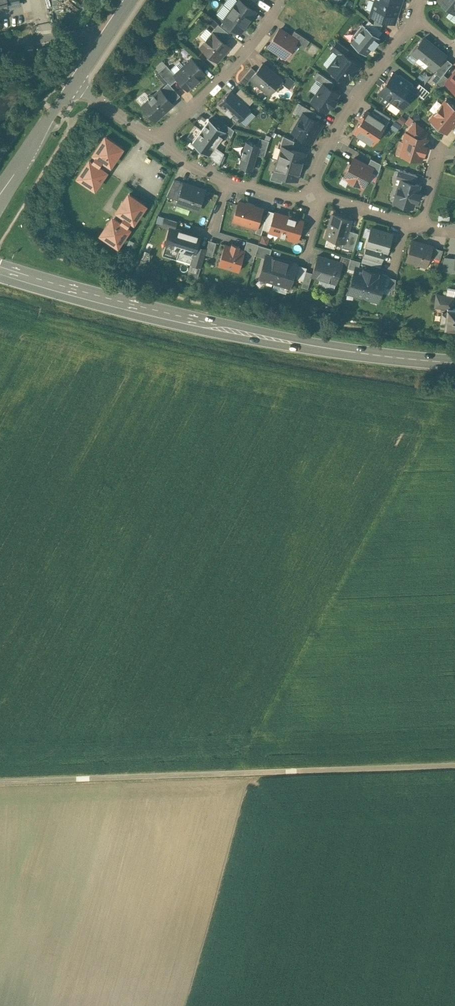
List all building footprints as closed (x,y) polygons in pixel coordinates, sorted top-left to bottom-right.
[(235,3),(234,2),(226,14),(227,14),(223,19),(224,20),(239,30),(240,32),(246,24),(246,25),(251,18),(250,18),(256,10),(254,9),(242,0),(237,0),(235,3)] [(254,9),(258,4),(252,0),(242,0),(254,9)] [(398,8),(374,0),(370,12),(375,16),(391,21),(393,15),(396,16),(398,8)] [(374,0),(398,8),(401,0),(374,0)] [(451,10),(454,6),(454,0),(438,0),(451,10)] [(374,24),(369,19),(364,25),(370,29),(374,24)] [(239,30),(224,20),(220,25),(232,34),(235,36),(239,30)] [(364,25),(364,24),(362,22),(351,35),(354,37),(350,41),(366,54),(371,47),(372,48),(378,41),(377,40),(380,37),(370,29),(364,25)] [(220,25),(218,23),(211,31),(212,32),(213,32),(225,42),(232,34),(220,25)] [(290,36),(279,29),(268,45),(285,56),(294,42),(296,40),(290,36)] [(309,40),(294,30),(290,36),(296,40),(294,42),(303,49),(309,40)] [(225,42),(213,32),(212,32),(201,45),(210,54),(208,57),(215,63),(221,56),(219,55),(228,45),(225,42)] [(429,44),(423,38),(412,51),(419,56),(415,60),(424,67),(428,63),(434,69),(444,57),(444,56),(437,50),(437,51),(435,50),(435,49),(435,48),(435,47),(434,46),(433,46),(432,45),(431,45),(431,46),(429,45),(429,44)] [(348,49),(337,40),(331,48),(338,54),(340,51),(344,54),(348,49)] [(314,54),(319,47),(313,43),(308,49),(314,54)] [(344,54),(340,51),(338,54),(335,58),(336,59),(330,68),(332,70),(331,71),(331,73),(336,76),(337,76),(338,75),(347,81),(359,65),(344,54)] [(444,57),(434,69),(436,70),(435,72),(440,77),(443,74),(452,63),(444,57)] [(174,73),(174,74),(177,77),(187,89),(205,73),(191,58),(174,73)] [(281,79),(262,63),(255,71),(250,77),(269,93),(281,79)] [(174,73),(166,64),(158,71),(167,82),(170,84),(177,77),(174,74),(174,73)] [(251,67),(239,81),(244,85),(250,77),(255,71),(251,67)] [(318,72),(314,78),(320,81),(323,75),(318,72)] [(393,72),(379,91),(390,100),(405,80),(398,75),(398,76),(393,72)] [(284,82),(292,88),(298,80),(289,74),(284,82)] [(440,77),(436,83),(441,87),(445,82),(445,83),(449,79),(443,74),(440,77)] [(454,75),(452,75),(451,77),(451,76),(449,79),(445,83),(454,90),(454,74),(454,75)] [(333,82),(323,75),(320,81),(322,83),(331,88),(333,82)] [(405,80),(390,100),(402,108),(414,91),(416,89),(415,88),(410,85),(411,84),(405,80)] [(170,84),(167,82),(160,89),(172,102),(179,95),(170,84)] [(331,88),(322,83),(311,100),(326,111),(330,106),(331,106),(335,100),(334,99),(338,93),(331,88)] [(429,91),(419,83),(415,88),(416,89),(414,91),(423,98),(429,91)] [(253,99),(240,87),(234,93),(248,105),(253,99)] [(159,89),(154,94),(147,95),(148,99),(141,105),(155,119),(173,104),(172,102),(160,89),(159,89)] [(230,89),(216,105),(220,109),(223,107),(238,121),(250,108),(248,105),(234,93),(230,89)] [(447,100),(443,104),(441,103),(433,113),(435,114),(430,120),(444,132),(454,119),(454,118),(454,106),(447,100)] [(316,112),(301,104),(295,113),(301,116),(303,113),(313,119),(316,112)] [(378,119),(365,111),(360,118),(362,119),(354,131),(372,143),(385,124),(378,119)] [(390,117),(383,112),(378,119),(385,124),(390,117)] [(313,119),(303,113),(301,116),(298,120),(300,124),(295,132),(311,142),(321,123),(313,119)] [(220,127),(208,118),(208,119),(192,142),(191,142),(208,155),(208,154),(214,146),(225,131),(220,127)] [(426,129),(415,121),(405,132),(424,138),(426,129)] [(233,129),(224,122),(220,127),(225,131),(231,135),(233,129)] [(424,138),(405,132),(402,143),(405,144),(403,153),(420,159),(422,153),(423,153),(425,145),(426,139),(424,138)] [(294,140),(283,135),(279,146),(282,147),(282,146),(291,149),(294,140)] [(95,155),(91,160),(90,159),(86,163),(87,163),(78,177),(93,187),(99,178),(101,179),(104,169),(98,165),(102,159),(108,163),(116,156),(115,156),(121,146),(106,136),(97,149),(95,149),(94,153),(95,155)] [(268,140),(259,137),(257,144),(259,144),(256,154),(264,156),(268,140)] [(257,144),(245,140),(238,165),(252,169),(256,154),(259,144),(257,144)] [(218,148),(214,146),(208,154),(212,157),(218,148)] [(291,149),(282,146),(282,147),(278,159),(300,166),(301,161),(302,161),(305,153),(291,149)] [(367,165),(353,158),(343,175),(349,179),(348,181),(355,185),(356,182),(362,185),(370,171),(372,168),(367,165)] [(381,163),(371,158),(367,165),(372,168),(370,171),(377,175),(381,163)] [(300,166),(278,159),(274,172),(283,175),(297,179),(302,161),(301,161),(300,166)] [(416,174),(399,169),(396,178),(400,179),(413,183),(416,174)] [(283,175),(274,172),(272,171),(269,178),(281,182),(283,175)] [(183,182),(174,179),(166,195),(177,199),(183,182)] [(413,183),(400,179),(394,201),(412,207),(419,185),(413,183)] [(204,190),(183,182),(177,199),(176,202),(197,209),(204,190)] [(120,221),(114,217),(106,224),(107,225),(101,234),(116,245),(125,231),(126,232),(128,227),(127,226),(131,220),(132,221),(136,218),(135,217),(144,204),(129,193),(123,203),(121,202),(118,212),(124,215),(120,221)] [(262,207),(238,200),(232,219),(256,227),(259,218),(262,207)] [(303,220),(283,214),(283,215),(274,213),(269,227),(281,231),(280,234),(288,236),(288,238),(296,241),(303,220)] [(350,219),(332,213),(325,235),(343,241),(344,241),(347,229),(350,219)] [(265,220),(259,218),(256,227),(255,232),(261,233),(265,220)] [(391,233),(371,227),(365,245),(383,251),(386,252),(390,241),(389,240),(391,233)] [(199,235),(176,228),(171,246),(193,253),(194,253),(196,245),(199,235)] [(358,232),(347,229),(344,241),(343,241),(341,246),(352,249),(358,232)] [(258,243),(246,240),(243,249),(244,250),(242,257),(252,261),(254,254),(258,243)] [(431,246),(411,240),(404,261),(426,268),(429,259),(432,256),(429,252),(431,246)] [(232,243),(231,242),(231,243),(230,245),(224,243),(218,264),(238,271),(242,257),(244,250),(243,249),(238,248),(239,246),(239,245),(232,243)] [(271,247),(258,243),(254,254),(265,257),(266,254),(269,255),(271,247)] [(206,248),(196,245),(194,253),(193,253),(190,262),(201,266),(206,248)] [(383,251),(366,246),(363,255),(381,260),(383,251)] [(442,249),(431,246),(429,252),(432,256),(439,259),(442,249)] [(269,255),(266,254),(265,257),(258,277),(289,286),(296,263),(269,255)] [(339,261),(317,254),(312,272),(311,275),(336,283),(340,268),(342,262),(339,261)] [(350,257),(341,255),(339,261),(342,262),(340,268),(346,269),(350,257)] [(441,270),(454,272),(454,257),(445,256),(441,270)] [(370,270),(355,266),(348,289),(355,291),(354,293),(363,296),(370,270)] [(312,272),(305,270),(301,285),(307,287),(311,275),(312,272)] [(385,275),(370,270),(363,296),(371,298),(372,296),(378,298),(385,275)] [(453,297),(436,293),(434,306),(447,308),(447,307),(452,308),(453,297)] [(447,307),(447,308),(446,313),(441,312),(440,321),(445,322),(445,327),(454,328),(454,308),(452,308),(447,307)]
